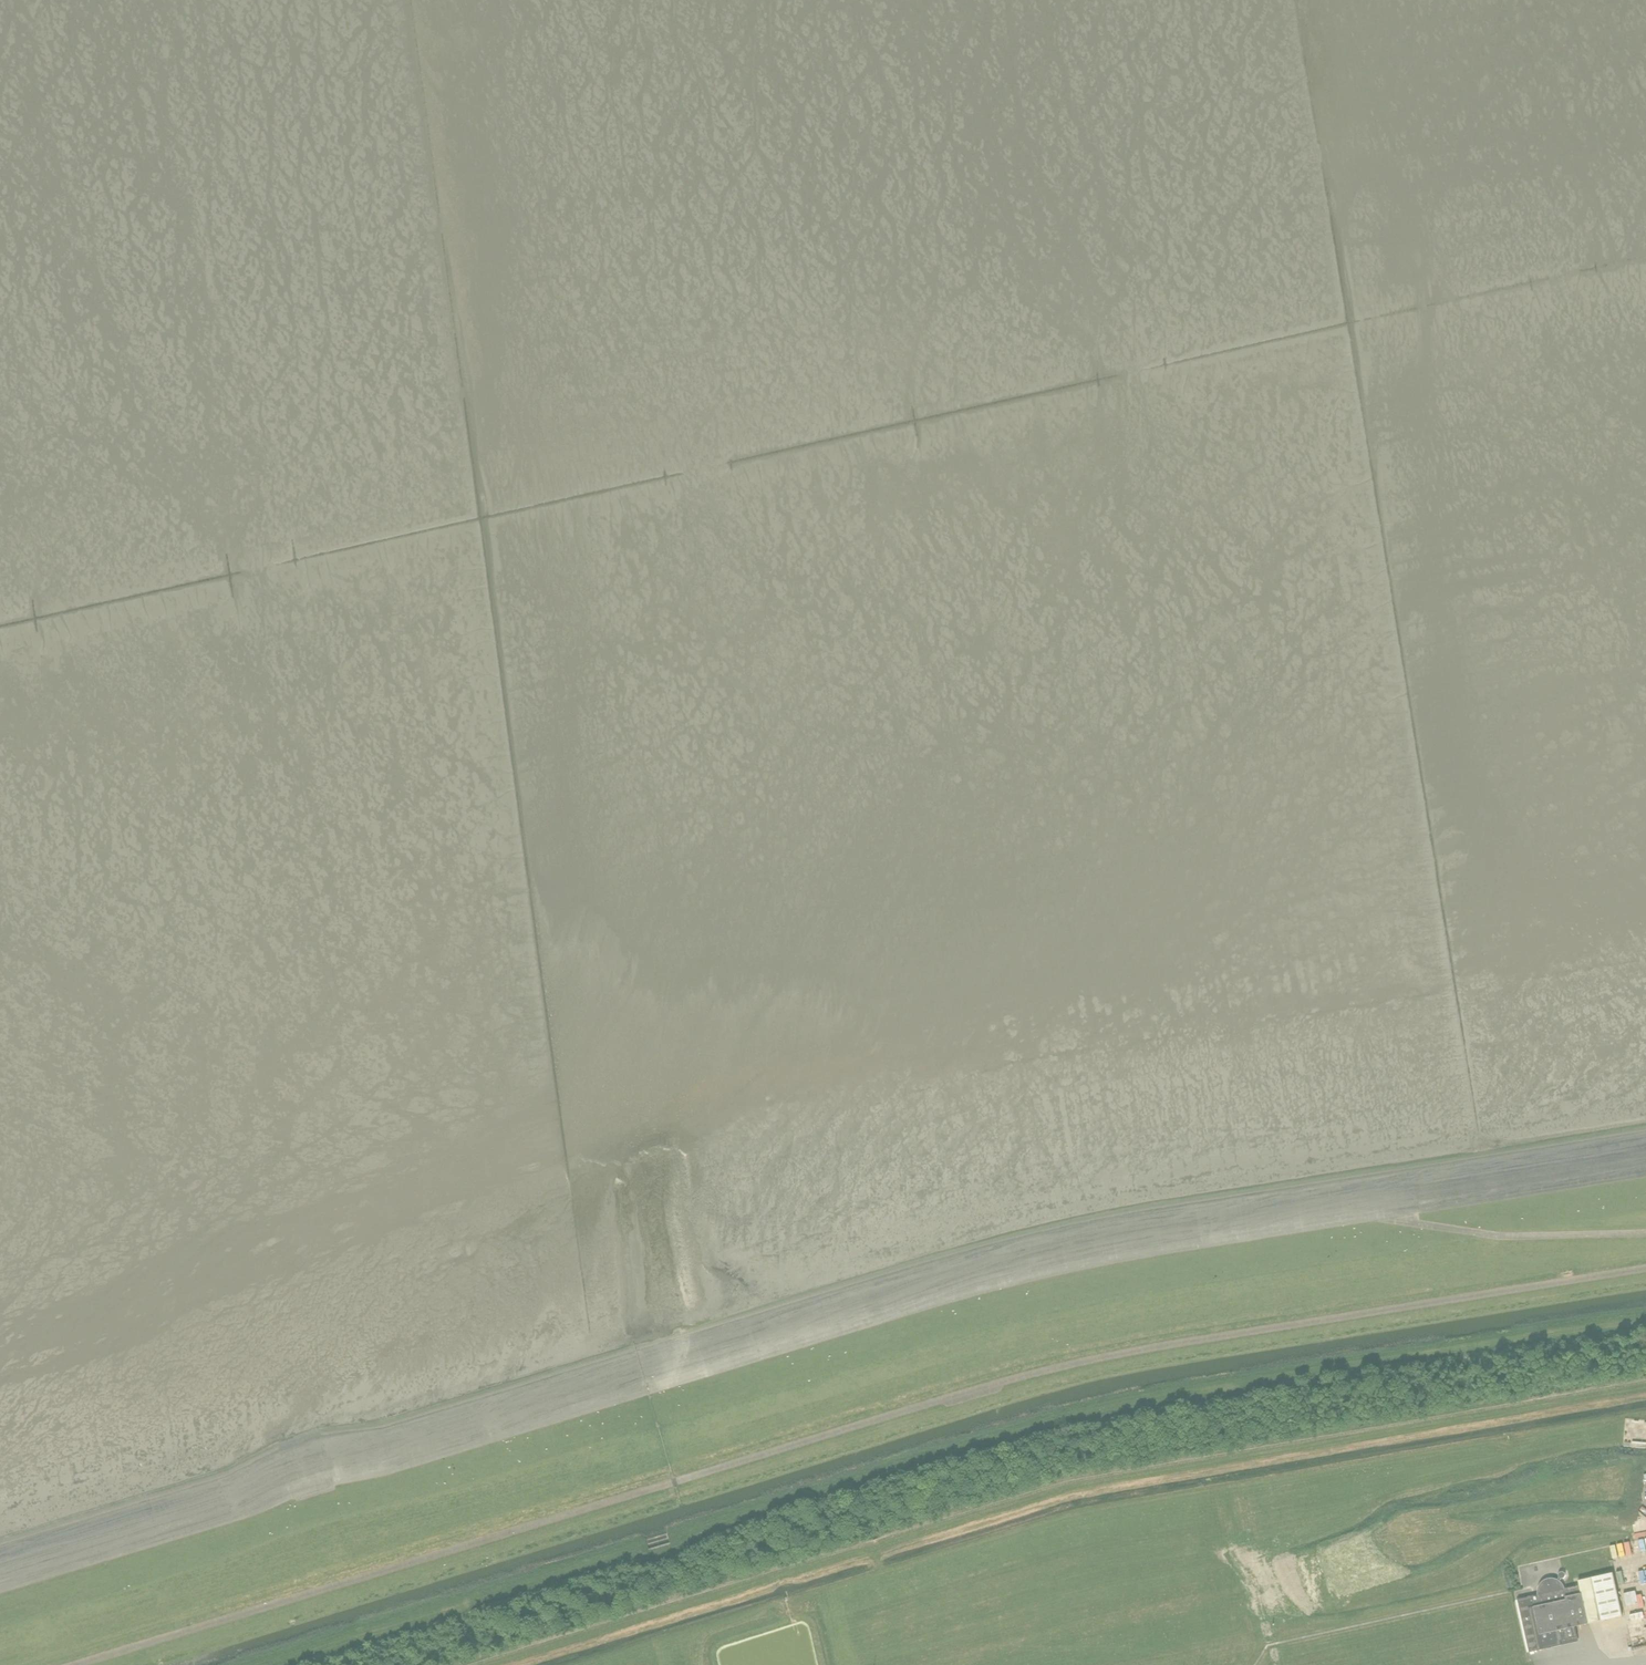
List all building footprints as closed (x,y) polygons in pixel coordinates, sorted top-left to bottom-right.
[(1611,1559),(1645,1552),(1645,1539),(1609,1546),(1611,1559)] [(1559,1580),(1561,1578),(1564,1578),(1565,1576),(1565,1573),(1563,1572),(1560,1572),(1558,1574),(1559,1577),(1558,1579),(1555,1578),(1552,1578),(1550,1578),(1547,1578),(1544,1579),(1542,1581),(1541,1582),(1539,1584),(1538,1587),(1537,1589),(1537,1592),(1537,1595),(1517,1600),(1529,1652),(1578,1641),(1575,1626),(1622,1615),(1612,1572),(1577,1580),(1579,1586),(1565,1589),(1564,1587),(1564,1586),(1563,1584),(1562,1583),(1560,1581),(1559,1580)] [(1642,1589),(1623,1593),(1626,1606),(1644,1601),(1642,1589)]
